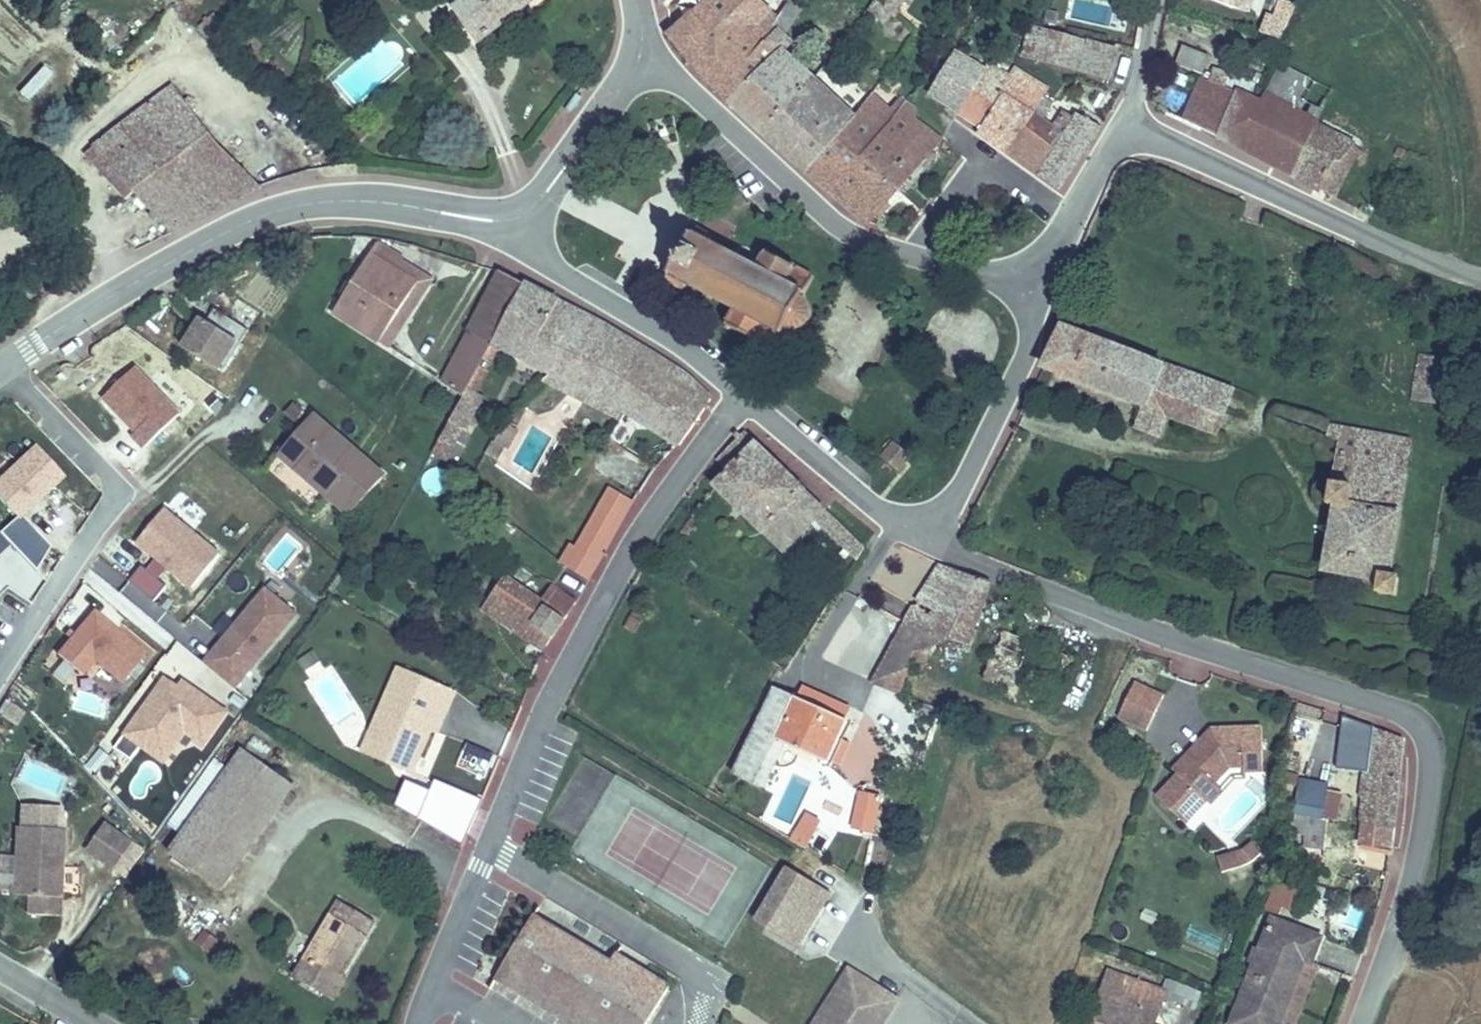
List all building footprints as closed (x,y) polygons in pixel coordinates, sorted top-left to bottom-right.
[(489,25),(521,0),(464,0),(489,25)] [(665,0),(667,8),(675,0),(665,0)] [(764,0),(709,0),(680,31),(706,72),(712,79),(720,87),(735,100),(771,56),(777,48),(765,37),(773,26),(770,23),(778,13),(764,0)] [(778,13),(789,0),(764,0),(778,13)] [(899,15),(910,0),(877,0),(899,15)] [(1250,10),(1253,0),(1214,0),(1250,10)] [(1264,0),(1254,0),(1253,6),(1262,8),(1264,0)] [(1291,1),(1287,0),(1272,0),(1265,34),(1284,38),(1291,1)] [(1027,51),(1039,24),(1030,19),(1024,50),(1027,51)] [(1115,40),(1039,24),(1027,51),(1110,68),(1115,40)] [(787,37),(773,26),(765,37),(777,48),(787,37)] [(1213,44),(1188,33),(1181,48),(1206,59),(1213,44)] [(983,67),(987,59),(959,43),(937,87),(965,109),(983,67)] [(1219,55),(1214,67),(1223,71),(1228,73),(1233,61),(1219,55)] [(782,65),(771,56),(735,100),(764,127),(811,75),(790,56),(782,65)] [(987,59),(983,67),(1013,82),(1019,69),(1003,58),(998,65),(987,59)] [(1233,61),(1228,73),(1248,82),(1253,85),(1257,72),(1233,61)] [(15,88),(25,99),(53,73),(43,63),(15,88)] [(1202,74),(1217,81),(1223,71),(1214,67),(1205,63),(1202,74)] [(246,188),(263,183),(229,136),(189,67),(110,130),(148,179),(181,222),(203,208),(225,197),(246,188)] [(983,67),(965,109),(991,131),(1013,82),(983,67)] [(1047,87),(1019,69),(1013,82),(991,131),(1018,153),(1032,122),(1039,107),(1043,97),(1047,87)] [(1217,81),(1199,112),(1226,129),(1248,82),(1228,73),(1223,71),(1217,81)] [(811,75),(764,127),(807,166),(842,123),(852,111),(811,75)] [(1253,85),(1248,82),(1226,129),(1231,131),(1255,142),(1274,94),(1267,91),(1262,89),(1253,85)] [(1270,82),(1267,91),(1274,94),(1255,142),(1337,178),(1342,181),(1356,151),(1372,121),(1354,113),(1347,127),(1320,115),(1323,109),(1270,82)] [(869,220),(894,189),(858,160),(899,116),(870,87),(857,105),(872,118),(857,135),(842,123),(807,166),(865,218),(869,220)] [(842,123),(857,135),(872,118),(857,105),(852,111),(842,123)] [(1064,121),(1039,107),(1032,122),(1054,135),(1064,121)] [(902,129),(913,115),(906,108),(899,116),(858,160),(894,189),(928,150),(910,135),(902,129)] [(1064,121),(1054,135),(1033,165),(1041,171),(1076,116),(1070,112),(1064,121)] [(922,122),(913,115),(902,129),(910,135),(922,122)] [(1098,129),(1076,116),(1041,171),(1060,187),(1063,184),(1098,129)] [(1054,135),(1032,122),(1018,153),(1033,165),(1054,135)] [(148,179),(110,130),(96,141),(134,190),(148,179)] [(758,264),(710,238),(714,232),(697,222),(687,240),(682,237),(674,254),(678,256),(668,276),(687,287),(692,280),(736,306),(726,329),(774,354),(792,323),(798,324),(804,322),(807,315),(808,309),(807,304),(803,300),(818,270),(773,244),(758,264)] [(437,276),(381,239),(374,249),(418,278),(381,333),(393,341),(437,276)] [(338,304),(381,333),(418,278),(374,249),(338,304)] [(501,329),(528,277),(500,267),(477,317),(501,329)] [(528,277),(501,329),(521,339),(537,355),(591,385),(627,330),(528,277)] [(198,331),(192,327),(182,344),(219,366),(237,338),(241,340),(249,327),(214,305),(206,318),(198,331)] [(199,315),(192,327),(198,331),(206,318),(199,315)] [(1062,325),(1044,362),(1145,402),(1163,359),(1062,325)] [(1457,331),(1435,326),(1429,375),(1449,379),(1457,331)] [(689,367),(627,330),(591,385),(674,437),(692,420),(681,410),(707,384),(689,367)] [(1232,383),(1163,359),(1145,402),(1173,413),(1219,431),(1232,383)] [(191,415),(139,362),(108,393),(149,434),(145,438),(156,450),(191,415)] [(477,373),(459,406),(477,418),(491,426),(509,393),(477,373)] [(711,392),(707,384),(681,410),(692,420),(711,392)] [(1173,413),(1145,402),(1131,433),(1158,445),(1173,413)] [(459,406),(450,422),(468,434),(477,418),(459,406)] [(283,447),(354,509),(383,475),(312,413),(283,447)] [(468,434),(450,422),(388,534),(405,545),(468,434)] [(871,548),(741,422),(710,453),(730,476),(721,486),(793,557),(822,528),(861,565),(871,548)] [(1414,447),(1348,425),(1326,560),(1375,569),(1375,579),(1392,582),(1394,564),(1386,563),(1401,463),(1412,466),(1414,447)] [(905,426),(896,438),(910,449),(919,436),(905,426)] [(0,487),(0,492),(26,518),(72,473),(44,444),(0,487)] [(591,571),(641,482),(619,470),(587,527),(582,524),(564,556),(591,571)] [(165,502),(138,534),(191,579),(218,547),(165,502)] [(17,559),(0,541),(0,576),(17,559)] [(142,558),(129,573),(152,592),(165,577),(142,558)] [(943,559),(909,621),(925,632),(901,687),(945,708),(993,582),(943,559)] [(505,575),(484,606),(544,647),(576,600),(552,584),(541,600),(505,575)] [(308,617),(274,588),(212,662),(247,691),(308,617)] [(119,689),(151,651),(98,606),(53,660),(79,681),(92,666),(119,689)] [(925,632),(909,621),(878,676),(901,687),(925,632)] [(1019,691),(1039,640),(1011,629),(1000,657),(995,656),(987,678),(1019,691)] [(327,664),(321,653),(305,662),(311,672),(327,664)] [(402,667),(372,736),(392,744),(401,768),(415,774),(443,708),(437,705),(445,686),(402,667)] [(169,676),(166,680),(181,690),(184,685),(169,676)] [(228,705),(189,678),(181,690),(166,680),(120,744),(136,756),(144,746),(180,772),(228,705)] [(1135,679),(1118,713),(1147,727),(1164,693),(1135,679)] [(774,684),(730,770),(763,786),(770,771),(781,742),(799,697),(774,684)] [(452,689),(445,686),(437,705),(443,708),(452,689)] [(814,693),(809,702),(842,719),(844,720),(848,711),(814,693)] [(799,697),(781,742),(815,759),(824,738),(832,742),(842,719),(809,702),(799,697)] [(824,738),(815,759),(828,765),(831,759),(840,739),(847,722),(844,720),(842,719),(832,742),(824,738)] [(1361,800),(1360,843),(1391,846),(1404,736),(1371,725),(1369,742),(1361,800)] [(1155,801),(1187,828),(1207,803),(1196,794),(1206,781),(1213,787),(1227,770),(1241,769),(1242,774),(1260,773),(1257,727),(1207,730),(1191,749),(1196,753),(1175,777),(1155,801)] [(392,744),(372,736),(365,752),(401,768),(392,744)] [(840,739),(831,759),(842,765),(851,745),(840,739)] [(483,779),(493,756),(465,744),(455,767),(483,779)] [(1191,749),(1170,773),(1175,777),(1196,753),(1191,749)] [(243,751),(172,858),(218,888),(226,894),(297,786),(243,751)] [(1207,803),(1210,806),(1231,781),(1242,780),(1242,774),(1241,769),(1227,770),(1213,787),(1206,781),(1196,794),(1207,803)] [(1303,776),(1297,805),(1325,808),(1328,794),(1330,781),(1303,776)] [(461,846),(481,800),(433,779),(428,791),(402,780),(390,799),(461,846)] [(863,810),(859,829),(871,832),(879,797),(859,792),(855,809),(863,810)] [(1325,808),(1323,814),(1328,815),(1332,795),(1328,794),(1325,808)] [(1325,808),(1297,805),(1293,828),(1307,831),(1305,842),(1326,846),(1332,816),(1328,815),(1323,814),(1325,808)] [(807,848),(821,818),(804,809),(789,839),(807,848)] [(859,829),(863,810),(855,809),(850,827),(859,829)] [(31,914),(62,915),(67,828),(21,826),(19,856),(24,856),(24,864),(19,868),(18,885),(27,895),(32,895),(31,914)] [(114,872),(134,845),(108,827),(89,854),(114,872)] [(1307,831),(1293,828),(1290,839),(1305,842),(1307,831)] [(1252,839),(1214,852),(1221,871),(1259,858),(1252,839)] [(1391,846),(1360,843),(1360,849),(1391,851),(1391,846)] [(172,858),(165,869),(211,899),(218,888),(172,858)] [(762,924),(805,949),(836,897),(793,872),(762,924)] [(1292,880),(1277,875),(1267,904),(1282,909),(1292,880)] [(27,895),(18,885),(17,895),(27,895)] [(295,973),(324,989),(335,968),(342,957),(352,962),(373,924),(334,903),(295,973)] [(1272,914),(1234,1023),(1238,1023),(1296,1023),(1283,1018),(1306,953),(1312,955),(1321,931),(1272,914)] [(509,985),(577,1023),(644,1023),(669,980),(618,950),(613,959),(545,919),(538,931),(529,926),(502,973),(509,978),(509,985)] [(1306,953),(1283,1018),(1296,1023),(1327,933),(1321,931),(1312,955),(1306,953)] [(897,996),(850,965),(812,1023),(878,1023),(897,996)] [(335,968),(324,989),(336,996),(348,976),(335,968)] [(1098,1013),(1102,1014),(1099,1023),(1157,1023),(1163,1004),(1153,1001),(1158,987),(1111,972),(1098,1013)] [(1165,998),(1196,1009),(1202,991),(1171,981),(1165,998)] [(1167,990),(1158,987),(1153,1001),(1163,1004),(1167,990)]
